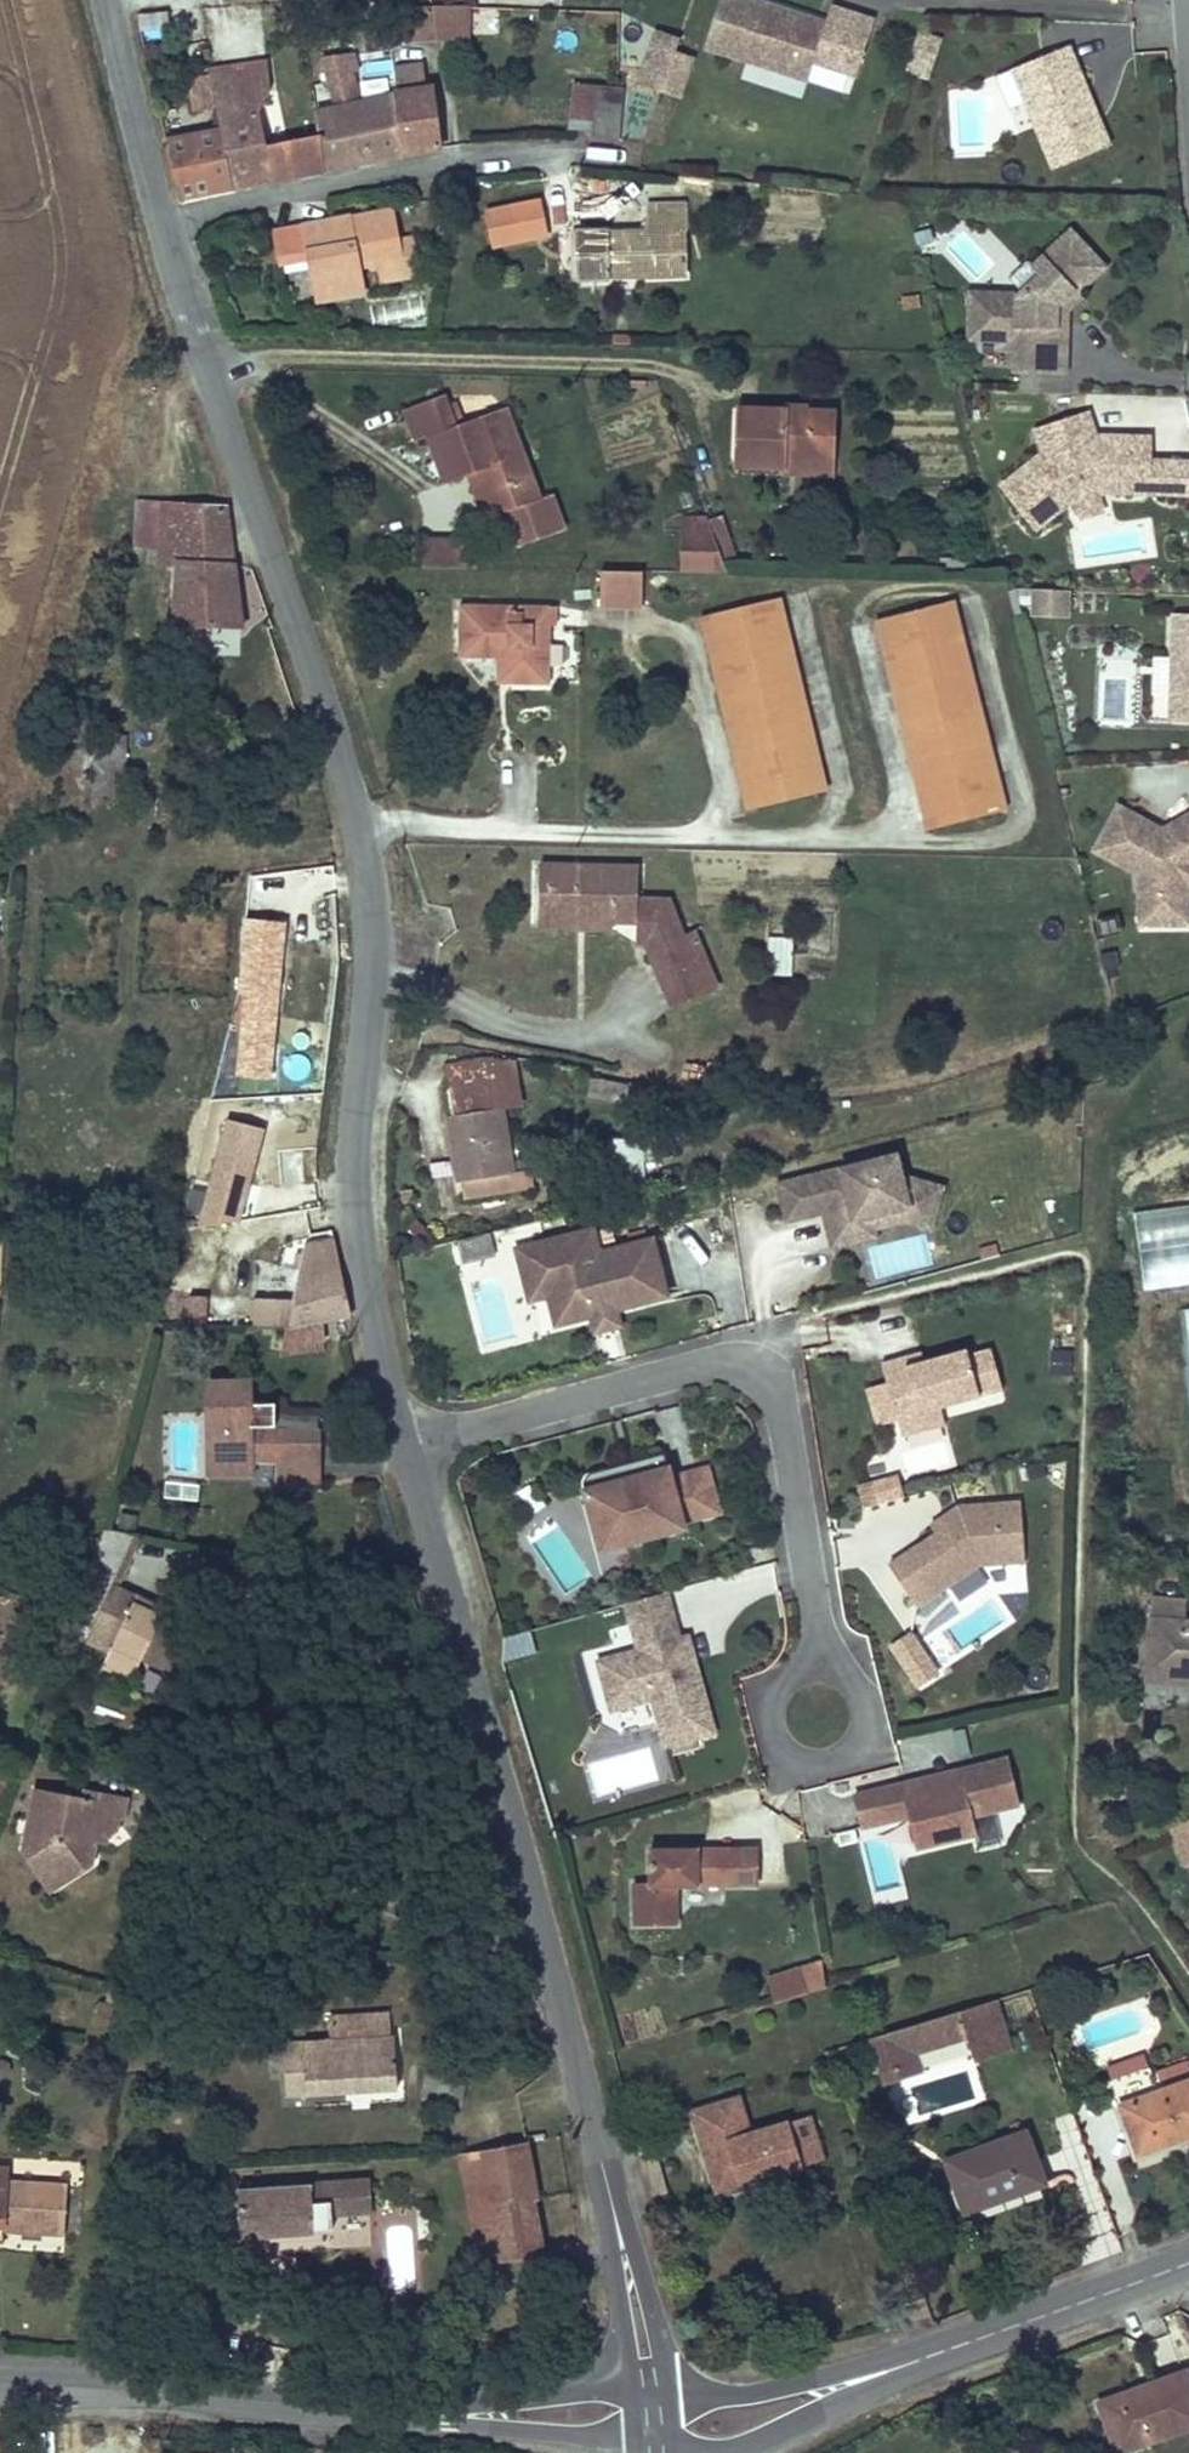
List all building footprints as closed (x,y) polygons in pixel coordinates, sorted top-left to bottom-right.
[(400,3),(411,37),(439,22),(432,0),(424,0),(400,3)] [(827,23),(761,0),(720,0),(703,49),(806,84),(812,68),(852,82),(874,19),(833,5),(827,23)] [(445,26),(470,32),(476,3),(441,3),(445,26)] [(914,27),(905,72),(931,78),(940,33),(914,27)] [(695,58),(675,51),(679,39),(652,29),(638,67),(646,70),(641,84),(680,99),(695,58)] [(1072,45),(1011,70),(1050,168),(1112,144),(1072,45)] [(331,53),(336,75),(340,101),(361,97),(355,50),(331,53)] [(221,68),(224,87),(227,103),(230,123),(240,183),(335,165),(329,128),(272,138),(264,86),(277,83),(272,58),(221,64),(221,68)] [(224,87),(221,68),(200,71),(203,92),(224,87)] [(570,79),(567,131),(620,135),(624,83),(570,79)] [(415,80),(405,81),(406,91),(417,90),(415,80)] [(224,87),(203,92),(204,104),(227,103),(224,87)] [(406,91),(409,120),(442,115),(439,87),(417,90),(406,91)] [(406,91),(364,97),(372,159),(413,151),(409,120),(406,91)] [(361,97),(340,101),(325,103),(329,128),(335,165),(372,159),(364,97),(361,97)] [(445,146),(442,115),(409,120),(413,151),(445,146)] [(170,134),(185,193),(240,183),(230,123),(170,134)] [(493,248),(550,234),(540,192),(483,206),(493,248)] [(685,281),(685,225),(688,225),(688,201),(649,201),(650,234),(583,235),(583,282),(685,281)] [(420,233),(398,236),(391,208),(279,228),(284,253),(308,249),(319,297),(365,288),(360,262),(381,257),(402,253),(407,273),(427,270),(420,233)] [(1071,226),(1009,290),(966,290),(966,343),(1013,343),(1012,371),(1067,373),(1070,306),(1111,263),(1071,226)] [(381,257),(387,278),(407,273),(402,253),(381,257)] [(483,468),(501,518),(508,517),(520,551),(575,533),(560,495),(550,499),(528,448),(511,454),(496,410),(464,420),(454,391),(415,400),(427,436),(438,433),(452,478),(468,472),(483,468)] [(793,464),(793,455),(845,454),(847,405),(746,403),(744,462),(793,464)] [(1054,456),(1015,485),(1049,530),(1080,506),(1089,503),(1111,497),(1121,494),(1161,495),(1163,464),(1164,440),(1124,438),(1124,444),(1113,444),(1114,438),(1110,438),(1103,415),(1050,432),(1057,455),(1054,456)] [(845,454),(793,455),(793,464),(794,472),(844,474),(845,454)] [(1163,464),(1161,495),(1188,497),(1188,465),(1163,464)] [(468,472),(489,522),(501,518),(483,468),(468,472)] [(1111,497),(1089,503),(1094,520),(1116,513),(1111,497)] [(191,635),(256,632),(238,510),(166,509),(152,509),(152,549),(167,549),(168,576),(190,577),(191,635)] [(709,572),(695,517),(686,517),(686,571),(709,572)] [(710,517),(695,517),(709,572),(731,571),(726,559),(739,553),(725,517),(710,517)] [(455,540),(426,539),(425,567),(456,567),(455,540)] [(644,608),(646,570),(604,569),(603,606),(644,608)] [(1028,614),(1070,616),(1071,585),(1029,583),(1028,614)] [(996,722),(981,657),(965,592),(879,613),(892,657),(909,721),(936,825),(1016,804),(996,722)] [(837,786),(784,595),(706,615),(755,808),(837,786)] [(509,649),(550,650),(551,635),(560,635),(559,609),(460,605),(459,649),(509,649)] [(1177,721),(1188,722),(1188,616),(1186,616),(1177,721)] [(509,649),(509,688),(548,689),(550,650),(509,649)] [(1127,808),(1102,852),(1147,877),(1148,928),(1188,927),(1188,895),(1188,868),(1188,823),(1181,828),(1186,836),(1177,841),(1172,832),(1127,808)] [(1186,836),(1181,828),(1172,832),(1177,841),(1186,836)] [(711,992),(691,934),(681,936),(668,900),(637,900),(637,867),(540,866),(538,920),(634,922),(634,948),(642,948),(664,1007),(711,992)] [(792,972),(794,934),(769,933),(767,971),(792,972)] [(453,1066),(456,1089),(500,1083),(505,1109),(532,1105),(528,1079),(524,1058),(524,1054),(453,1066)] [(614,1110),(619,1087),(594,1082),(592,1105),(614,1110)] [(462,1118),(456,1119),(467,1181),(471,1180),(474,1196),(541,1185),(538,1168),(514,1173),(500,1083),(456,1089),(462,1118)] [(239,1224),(264,1121),(223,1111),(197,1214),(239,1224)] [(649,1197),(646,1145),(597,1148),(600,1200),(649,1197)] [(838,1166),(778,1181),(787,1219),(824,1210),(833,1246),(878,1234),(876,1227),(906,1220),(931,1227),(944,1182),(903,1171),(897,1145),(837,1160),(838,1166)] [(1188,1281),(1188,1202),(1133,1208),(1142,1287),(1188,1281)] [(463,1259),(496,1250),(489,1227),(457,1236),(463,1259)] [(925,1232),(867,1248),(876,1280),(934,1264),(925,1232)] [(615,1319),(666,1305),(653,1249),(599,1262),(593,1238),(540,1252),(546,1277),(543,1278),(548,1304),(556,1333),(592,1324),(591,1319),(609,1315),(610,1320),(615,1319)] [(546,1277),(540,1252),(517,1257),(530,1308),(548,1304),(543,1278),(546,1277)] [(342,1366),(336,1337),(362,1330),(341,1258),(306,1272),(287,1371),(328,1361),(329,1367),(342,1366)] [(236,1321),(237,1292),(189,1290),(188,1319),(236,1321)] [(591,1319),(592,1324),(596,1341),(619,1334),(615,1319),(610,1320),(609,1315),(591,1319)] [(1050,1349),(1051,1373),(1071,1372),(1071,1349),(1050,1349)] [(899,1428),(942,1416),(1004,1400),(993,1359),(970,1365),(968,1359),(925,1370),(908,1375),(905,1366),(883,1372),(888,1392),(899,1428)] [(923,1361),(905,1366),(908,1375),(925,1370),(923,1361)] [(899,1428),(888,1392),(870,1397),(881,1433),(899,1428)] [(217,1401),(212,1401),(212,1494),(227,1494),(227,1426),(217,1426),(217,1401)] [(217,1426),(227,1426),(227,1494),(265,1494),(265,1483),(287,1484),(287,1506),(330,1506),(330,1446),(287,1446),(287,1435),(287,1422),(262,1422),(262,1401),(217,1401),(217,1426)] [(942,1416),(899,1428),(903,1445),(947,1434),(942,1416)] [(624,1486),(660,1477),(664,1477),(667,1478),(670,1481),(671,1483),(665,1459),(609,1473),(613,1473),(616,1474),(618,1475),(619,1477),(623,1481),(624,1486)] [(623,1525),(630,1548),(685,1534),(683,1528),(720,1519),(708,1475),(672,1485),(671,1483),(670,1481),(667,1478),(664,1477),(660,1477),(624,1486),(623,1481),(619,1477),(618,1475),(616,1474),(613,1473),(609,1473),(591,1478),(588,1480),(586,1483),(585,1486),(585,1489),(595,1531),(623,1525)] [(164,1496),(197,1498),(198,1481),(165,1479),(164,1496)] [(1026,1562),(1022,1502),(961,1505),(941,1518),(932,1524),(937,1533),(890,1564),(918,1606),(980,1565),(1026,1562)] [(601,1556),(630,1548),(623,1525),(595,1531),(601,1556)] [(138,1603),(158,1548),(122,1541),(120,1550),(120,1562),(86,1649),(221,1696),(243,1641),(138,1603)] [(665,1596),(626,1606),(639,1655),(598,1666),(604,1689),(633,1706),(651,1702),(663,1749),(710,1737),(692,1666),(683,1668),(677,1645),(665,1596)] [(1152,1613),(1146,1670),(1188,1674),(1188,1617),(1152,1613)] [(507,1659),(537,1649),(529,1626),(500,1636),(507,1659)] [(940,1670),(913,1630),(891,1645),(918,1684),(940,1670)] [(686,1643),(677,1645),(683,1668),(692,1666),(686,1643)] [(1146,1670),(1145,1677),(1188,1682),(1188,1674),(1146,1670)] [(610,1712),(633,1706),(604,1689),(610,1712)] [(958,1767),(961,1779),(926,1787),(906,1792),(902,1779),(854,1791),(862,1824),(909,1812),(917,1844),(975,1830),(970,1813),(1018,1802),(1006,1755),(958,1767)] [(926,1787),(961,1779),(958,1767),(923,1775),(926,1787)] [(137,1818),(96,1810),(94,1820),(45,1810),(33,1869),(102,1882),(107,1858),(108,1853),(117,1854),(127,1848),(129,1834),(134,1835),(137,1818)] [(1170,1828),(1184,1863),(1188,1861),(1188,1821),(1170,1828)] [(650,1887),(634,1888),(634,1927),(676,1927),(675,1889),(756,1888),(756,1852),(717,1852),(717,1857),(697,1857),(697,1853),(650,1853),(650,1887)] [(102,1882),(33,1869),(61,1910),(95,1888),(102,1882)] [(773,2001),(827,1986),(819,1957),(765,1972),(773,2001)] [(1002,2002),(992,2005),(1007,2054),(1017,2051),(1002,2002)] [(324,2009),(327,2039),(390,2032),(388,2003),(324,2009)] [(1007,2054),(992,2005),(885,2036),(894,2063),(920,2055),(972,2039),(979,2061),(1007,2054)] [(283,2043),(286,2077),(306,2075),(308,2092),(396,2085),(390,2032),(327,2039),(283,2043)] [(894,2063),(885,2036),(875,2039),(889,2083),(925,2072),(920,2055),(894,2063)] [(424,2094),(457,2100),(463,2071),(430,2065),(424,2094)] [(1160,2075),(1168,2097),(1182,2092),(1188,2090),(1188,2065),(1160,2075)] [(308,2092),(306,2075),(286,2077),(288,2094),(308,2092)] [(1182,2092),(1168,2097),(1131,2109),(1150,2159),(1188,2145),(1188,2090),(1182,2092)] [(810,2167),(795,2121),(757,2131),(747,2095),(698,2109),(723,2191),(810,2167)] [(830,2161),(816,2114),(795,2121),(810,2167),(830,2161)] [(535,2196),(525,2137),(460,2150),(472,2208),(535,2196)] [(1053,2186),(1037,2137),(957,2164),(975,2216),(1053,2186)] [(63,2231),(67,2181),(3,2176),(4,2166),(0,2166),(0,2240),(1,2240),(2,2227),(63,2231)] [(370,2176),(238,2184),(240,2234),(315,2230),(315,2226),(335,2225),(335,2210),(371,2208),(370,2176)] [(482,2258),(545,2246),(535,2196),(472,2208),(482,2258)] [(1188,2412),(1188,2402),(1181,2376),(1094,2405),(1101,2431),(1188,2412)] [(1101,2431),(1111,2452),(1119,2452),(1188,2428),(1188,2412),(1101,2431)]
